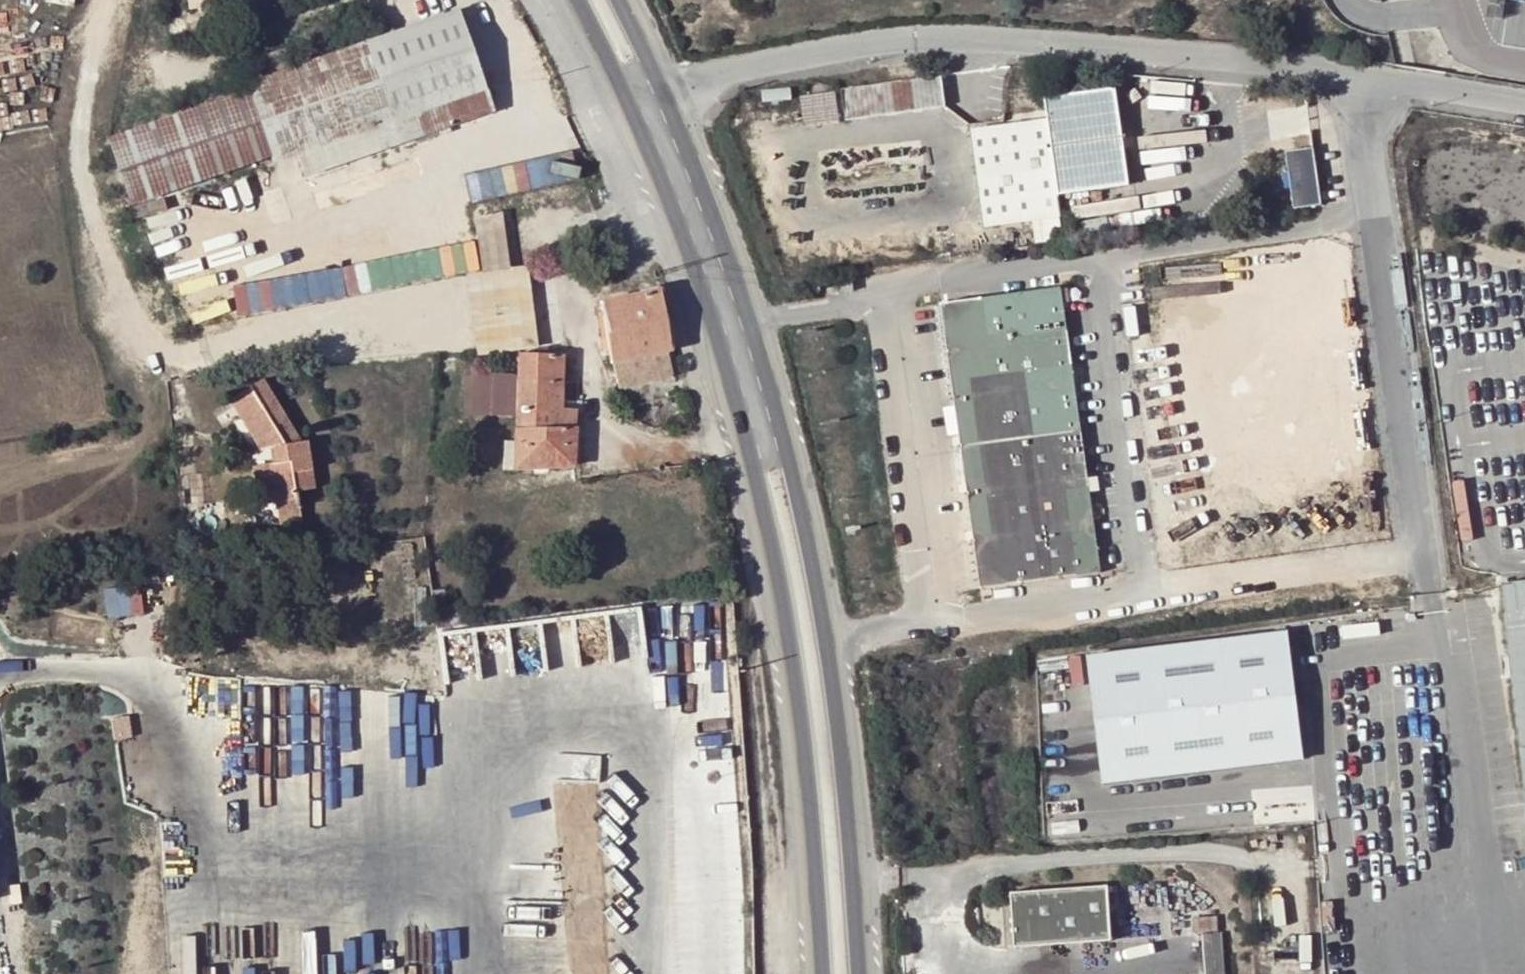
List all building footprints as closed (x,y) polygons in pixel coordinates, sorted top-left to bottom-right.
[(235,0),(187,0),(188,10),(235,5),(235,0)] [(1506,48),(1524,49),(1524,0),(1507,0),(1506,48)] [(283,50),(265,56),(271,75),(243,84),(245,88),(268,155),(270,162),(295,154),(302,176),(491,113),(457,11),(309,62),(307,57),(298,60),(300,65),(289,69),(283,50)] [(389,32),(385,20),(365,27),(370,39),(389,32)] [(237,65),(243,84),(271,75),(265,56),(237,65)] [(941,76),(841,90),(845,121),(946,107),(941,76)] [(1075,86),(1069,96),(1042,100),(1046,120),(1057,196),(1131,185),(1125,147),(1115,142),(1113,131),(1121,123),(1116,88),(1085,93),(1075,86)] [(226,94),(246,162),(268,155),(245,88),(226,94)] [(807,124),(843,118),(838,88),(802,94),(807,124)] [(105,136),(129,202),(246,162),(226,94),(105,136)] [(1059,216),(1061,216),(1058,200),(1057,196),(1046,120),(970,131),(984,227),(1033,220),(1059,216)] [(1115,142),(1125,147),(1121,123),(1113,131),(1115,142)] [(1292,212),(1321,208),(1312,148),(1284,153),(1292,212)] [(485,215),(473,218),(480,273),(465,275),(475,352),(475,355),(535,347),(535,345),(525,267),(507,269),(500,212),(485,215)] [(1062,239),(1059,216),(1033,220),(1036,243),(1062,239)] [(676,375),(655,290),(601,302),(606,326),(603,327),(604,331),(608,353),(616,388),(676,375)] [(1098,577),(1060,290),(941,305),(963,466),(980,592),(1098,577)] [(608,353),(604,331),(600,332),(604,354),(608,353)] [(516,370),(515,412),(515,439),(503,438),(502,466),(572,467),(573,411),(559,411),(560,399),(560,357),(517,356),(516,370)] [(472,411),(515,412),(516,370),(472,369),(472,411)] [(278,460),(262,462),(270,503),(277,501),(298,498),(297,491),(314,488),(306,441),(301,443),(261,380),(229,400),(239,416),(260,449),(276,446),(278,460)] [(665,470),(675,469),(674,458),(662,459),(665,470)] [(260,504),(270,503),(262,462),(252,464),(260,504)] [(302,520),(298,498),(277,501),(281,523),(302,520)] [(1502,579),(1506,608),(1500,609),(1523,789),(1524,789),(1524,576),(1502,579)] [(106,586),(109,615),(146,612),(143,582),(106,586)] [(1291,642),(1115,662),(1126,765),(1303,745),(1291,642)] [(682,678),(682,658),(666,659),(666,678),(682,678)] [(1113,940),(1109,883),(1011,890),(1015,947),(1113,940)] [(1213,973),(1223,973),(1221,961),(1211,962),(1213,973)]
